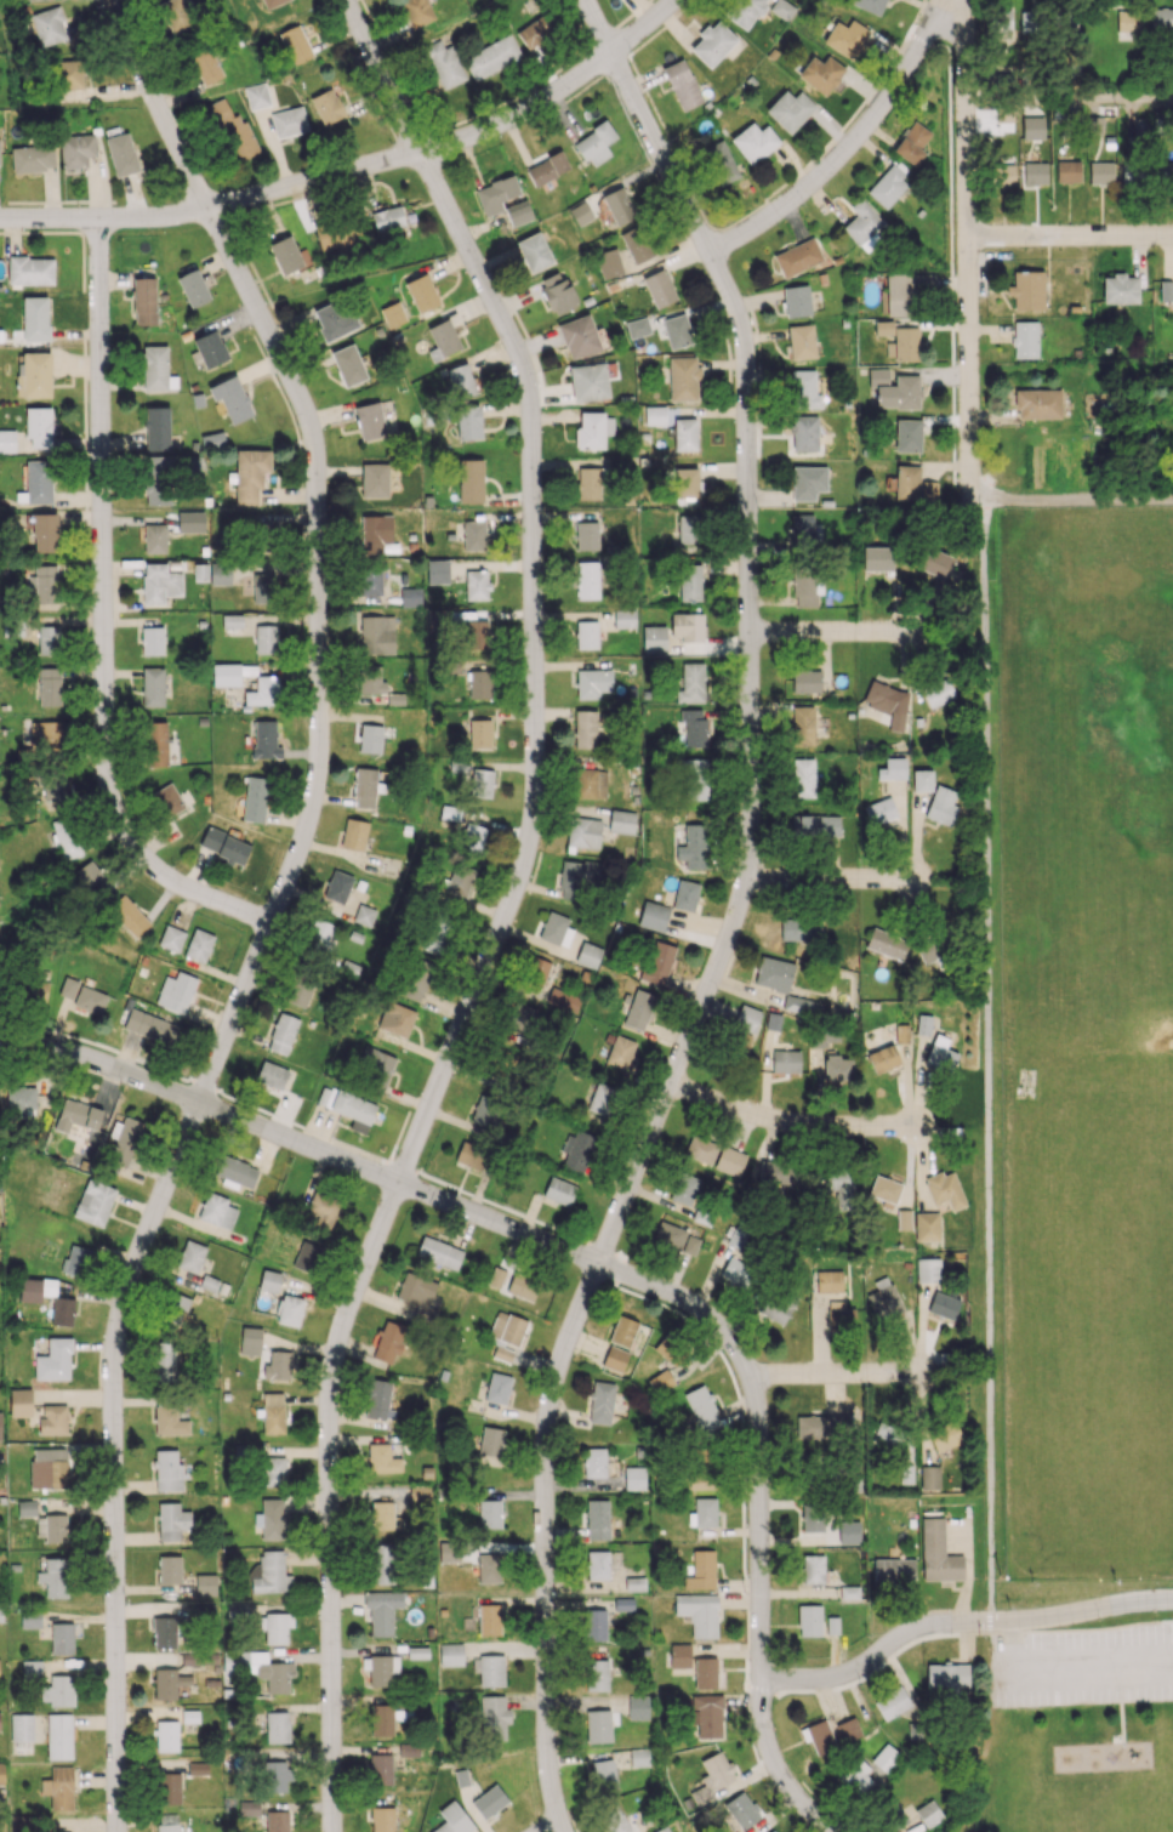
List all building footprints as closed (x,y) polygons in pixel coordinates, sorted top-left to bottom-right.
[(169,34),(193,24),(184,0),(165,0),(157,3),(169,34)] [(264,9),(289,0),(260,0),(264,9)] [(426,0),(398,0),(409,29),(433,20),(426,0)] [(725,18),(749,31),(766,0),(735,0),(725,18)] [(784,0),(775,0),(769,9),(786,21),(795,7),(784,0)] [(847,2),(878,17),(886,0),(848,0),(847,2)] [(68,39),(61,6),(30,13),(37,46),(68,39)] [(1172,31),(1172,7),(1151,8),(1152,31),(1172,31)] [(998,9),(998,31),(1010,31),(1010,9),(998,9)] [(1020,33),(1033,33),(1033,10),(1020,10),(1020,33)] [(1142,31),(1141,10),(1116,11),(1116,32),(1142,31)] [(516,32),(530,53),(556,35),(542,14),(516,32)] [(737,40),(716,19),(688,48),(709,69),(737,40)] [(854,59),(869,28),(850,20),(847,27),(834,21),(822,45),(854,59)] [(293,65),(313,56),(298,24),(278,33),(293,65)] [(473,81),(521,57),(510,34),(462,57),(473,81)] [(444,49),(439,39),(422,47),(442,90),(466,79),(450,46),(444,49)] [(200,86),(221,79),(210,45),(189,52),(200,86)] [(845,69),(827,56),(822,63),(811,56),(797,76),(825,96),(845,69)] [(680,112),(702,103),(684,58),(662,67),(680,112)] [(54,89),(82,88),(81,60),(53,61),(54,89)] [(270,105),(264,82),(243,88),(249,111),(270,105)] [(310,98),(323,126),(344,116),(331,88),(310,98)] [(816,106),(800,90),(793,98),(784,90),(764,111),(789,135),(816,106)] [(245,120),(237,124),(225,97),(205,106),(231,164),(259,151),(245,120)] [(1043,139),(1042,102),(1021,103),(1022,139),(1043,139)] [(276,139),(308,131),(301,106),(270,114),(276,139)] [(892,153),(914,167),(924,152),(921,150),(932,132),(912,120),(892,153)] [(574,141),(590,168),(611,155),(604,144),(616,138),(607,121),(574,141)] [(767,125),(759,131),(752,122),(729,140),(750,166),(781,142),(767,125)] [(104,138),(115,177),(139,170),(128,131),(104,138)] [(61,169),(87,167),(86,156),(95,156),(94,135),(59,136),(61,169)] [(739,177),(723,139),(700,149),(716,187),(739,177)] [(54,170),(53,145),(11,147),(12,171),(54,170)] [(555,175),(569,168),(561,151),(524,168),(535,192),(557,181),(555,175)] [(908,171),(896,159),(866,192),(885,209),(907,185),(901,179),(908,171)] [(1080,160),(1056,161),(1056,183),(1080,182),(1080,160)] [(1155,161),(1154,182),(1172,182),(1172,162),(1155,161)] [(1023,184),(1047,185),(1047,162),(1023,162),(1023,184)] [(1088,162),(1089,184),(1113,184),(1113,162),(1088,162)] [(1122,162),(1121,185),(1142,185),(1142,162),(1122,162)] [(1015,186),(1014,164),(998,165),(999,186),(1015,186)] [(483,217),(496,213),(493,203),(520,196),(514,176),(475,186),(483,217)] [(602,194),(613,225),(635,217),(624,186),(602,194)] [(889,226),(861,197),(849,208),(856,215),(841,228),(863,251),(889,226)] [(533,219),(526,199),(504,207),(512,227),(533,219)] [(569,208),(577,226),(593,219),(585,201),(569,208)] [(654,257),(641,224),(620,232),(632,265),(654,257)] [(516,241),(529,273),(553,263),(539,231),(516,241)] [(308,263),(296,233),(267,245),(280,275),(308,263)] [(772,256),(783,279),(823,260),(812,236),(772,256)] [(602,280),(623,273),(615,247),(594,254),(602,280)] [(8,284),(53,284),(53,257),(8,257),(8,284)] [(190,309),(211,299),(196,268),(176,278),(190,309)] [(642,278),(655,310),(677,300),(663,269),(642,278)] [(1013,310),(1043,310),(1044,272),(1013,271),(1013,286),(1007,286),(1006,296),(1014,296),(1013,310)] [(575,307),(563,272),(538,280),(550,315),(575,307)] [(403,284),(418,314),(439,304),(425,273),(403,284)] [(886,315),(914,316),(915,293),(933,293),(934,275),(887,274),(886,315)] [(1138,277),(1126,277),(1126,275),(1102,275),(1103,303),(1138,303),(1138,277)] [(154,277),(132,278),(134,325),(156,325),(154,277)] [(1161,301),(1171,301),(1171,283),(1161,283),(1161,301)] [(810,316),(808,286),(783,287),(784,317),(810,316)] [(22,341),(48,342),(49,297),(23,296),(22,341)] [(356,328),(340,297),(311,311),(326,342),(356,328)] [(387,329),(406,321),(398,301),(379,309),(387,329)] [(661,320),(670,350),(693,343),(684,313),(661,320)] [(568,360),(600,350),(589,314),(557,324),(568,360)] [(650,334),(647,318),(625,321),(628,338),(650,334)] [(434,348),(427,351),(430,361),(460,350),(449,319),(427,327),(434,348)] [(874,322),(874,335),(893,334),(894,361),(919,361),(918,327),(893,328),(892,321),(874,322)] [(1038,358),(1038,321),(1013,322),(1013,358),(1038,358)] [(814,325),(788,326),(789,359),(814,359),(814,325)] [(203,368),(227,360),(217,330),(192,339),(203,368)] [(367,378),(352,343),(330,353),(344,387),(367,378)] [(166,376),(167,346),(142,346),(141,389),(176,390),(176,376),(166,376)] [(50,397),(49,352),(22,353),(22,375),(15,376),(15,398),(50,397)] [(698,357),(668,358),(669,401),(699,400),(698,357)] [(475,394),(469,363),(447,368),(454,398),(475,394)] [(572,402),(608,399),(605,363),(569,366),(572,402)] [(888,369),(868,369),(868,383),(888,383),(888,369)] [(822,394),(815,394),(815,371),(792,370),(791,407),(821,408),(822,394)] [(876,409),(919,408),(919,375),(894,376),(894,385),(875,386),(876,409)] [(207,386),(213,401),(220,399),(230,424),(252,416),(237,376),(207,386)] [(1060,389),(1015,390),(1015,419),(1060,419),(1060,389)] [(361,442),(386,437),(378,401),(353,406),(361,442)] [(457,440),(481,440),(479,405),(456,406),(457,440)] [(665,425),(665,406),(645,406),(645,425),(665,425)] [(51,408),(25,407),(25,438),(30,438),(30,447),(50,448),(51,408)] [(169,407),(145,407),(144,450),(169,451),(169,407)] [(576,414),(577,449),(604,449),(603,435),(613,435),(613,413),(576,414)] [(792,452),(817,451),(817,416),(791,416),(792,452)] [(696,451),(696,419),(674,419),(673,451),(696,451)] [(921,420),(896,419),(895,452),(920,453),(921,420)] [(15,452),(15,430),(0,430),(0,452),(15,452)] [(200,434),(202,450),(224,448),(223,432),(200,434)] [(257,507),(257,490),(262,490),(262,471),(270,471),(270,451),(236,450),(235,506),(257,507)] [(169,455),(143,456),(144,506),(170,505),(169,455)] [(482,459),(458,459),(459,503),(483,503),(482,459)] [(51,504),(52,461),(27,460),(25,503),(51,504)] [(361,497),(388,498),(388,464),(362,463),(361,497)] [(826,491),(826,466),(792,467),(792,501),(815,500),(815,491),(826,491)] [(603,499),(602,467),(576,468),(577,500),(603,499)] [(697,468),(673,469),(674,498),(698,497),(697,468)] [(56,513),(32,514),(33,552),(57,552),(56,513)] [(813,514),(788,515),(789,544),(813,543),(813,514)] [(391,515),(360,516),(361,554),(382,554),(382,544),(392,544),(391,515)] [(678,544),(701,544),(701,515),(678,515),(678,544)] [(462,550),(485,550),(486,521),(463,521),(462,550)] [(576,551),(598,550),(597,522),(575,522),(576,551)] [(144,554),(165,554),(165,524),(144,524),(144,554)] [(862,572),(894,571),(893,546),(862,546),(862,572)] [(943,578),(950,556),(924,546),(916,568),(943,578)] [(427,584),(448,583),(448,559),(426,560),(427,584)] [(598,561),(575,561),(576,600),(600,599),(598,561)] [(166,564),(143,563),(142,604),(164,604),(164,595),(181,595),(182,573),(166,572),(166,564)] [(252,604),(271,604),(271,574),(256,573),(257,564),(210,563),(210,584),(252,585),(252,604)] [(56,609),(55,564),(34,565),(35,575),(27,575),(27,594),(34,593),(35,610),(56,609)] [(678,601),(701,602),(701,565),(679,564),(678,601)] [(382,568),(358,568),(358,602),(397,602),(397,606),(420,606),(420,590),(382,590),(382,568)] [(794,608),(815,607),(814,568),(793,569),(794,608)] [(465,600),(488,600),(488,571),(465,571),(465,600)] [(614,628),(635,628),(635,611),(614,610),(614,628)] [(670,638),(702,639),(703,614),(671,613),(670,638)] [(222,628),(241,629),(241,615),(222,615),(222,628)] [(360,616),(360,654),(394,654),(394,616),(360,616)] [(462,620),(462,648),(487,648),(487,620),(462,620)] [(576,649),(597,649),(597,621),(576,621),(576,649)] [(277,624),(254,625),(255,654),(278,654),(277,624)] [(57,626),(37,626),(38,654),(58,653),(57,626)] [(141,655),(163,655),(163,627),(141,626),(141,655)] [(642,626),(643,653),(666,652),(665,626),(642,626)] [(703,663),(681,663),(682,690),(675,690),(675,703),(704,703),(703,663)] [(240,675),(256,675),(256,665),(212,664),(211,687),(240,687),(240,675)] [(403,705),(403,693),(385,693),(385,681),(380,681),(380,666),(358,666),(358,694),(386,694),(386,705),(403,705)] [(38,706),(61,705),(60,667),(38,668),(38,706)] [(163,707),(163,668),(141,668),(142,707),(163,707)] [(611,670),(576,669),(576,699),(599,699),(599,692),(611,692),(611,670)] [(469,670),(469,698),(491,699),(491,670),(469,670)] [(820,670),(792,671),(792,692),(820,692),(820,670)] [(243,705),(275,706),(276,676),(255,675),(255,692),(244,692),(243,705)] [(955,698),(946,675),(920,686),(929,709),(955,698)] [(907,691),(903,691),(870,680),(862,703),(889,714),(888,731),(908,732),(909,714),(906,713),(907,691)] [(814,706),(792,706),(791,745),(814,746),(815,728),(823,729),(824,718),(813,718),(814,706)] [(574,748),(596,748),(597,710),(575,709),(574,748)] [(708,747),(709,709),(682,709),(682,746),(708,747)] [(469,748),(491,747),(491,719),(469,720),(469,748)] [(281,758),(281,747),(275,747),(275,721),(253,720),(252,758),(281,758)] [(63,721),(29,722),(30,748),(63,747),(63,721)] [(146,767),(167,766),(166,721),(144,722),(146,767)] [(382,725),(360,725),(359,753),(381,754),(382,725)] [(904,757),(884,758),(884,768),(876,768),(876,780),(905,779),(904,757)] [(708,800),(707,758),(677,758),(678,801),(708,800)] [(814,758),(793,758),(792,797),(813,798),(814,758)] [(376,768),(356,767),(353,807),(374,808),(376,768)] [(469,797),(491,798),(493,770),(471,768),(469,797)] [(606,770),(575,770),(574,798),(605,799),(606,770)] [(931,770),(912,770),(912,791),(931,791),(931,770)] [(66,775),(39,774),(38,800),(65,801),(66,775)] [(264,822),(267,778),(246,776),(242,821),(264,822)] [(183,809),(172,782),(151,791),(163,818),(183,809)] [(957,806),(950,804),(955,792),(935,785),(923,817),(949,827),(957,806)] [(864,805),(870,825),(896,817),(890,797),(864,805)] [(461,806),(441,804),(439,821),(459,824),(461,806)] [(609,832),(634,834),(635,812),(610,810),(609,832)] [(60,861),(83,854),(73,814),(49,820),(60,861)] [(839,815),(791,816),(791,837),(839,835),(839,815)] [(599,849),(600,819),(568,817),(566,847),(599,849)] [(362,852),(368,822),(345,818),(339,847),(362,852)] [(487,827),(463,821),(456,846),(480,852),(487,827)] [(684,846),(675,846),(675,859),(685,860),(685,868),(705,868),(705,824),(684,824),(684,846)] [(250,843),(206,828),(198,849),(242,865),(250,843)] [(71,871),(85,896),(106,885),(92,859),(71,871)] [(599,862),(563,861),(562,891),(598,892),(599,862)] [(444,889),(464,898),(475,871),(455,862),(444,889)] [(352,876),(331,870),(323,898),(344,904),(352,876)] [(699,883),(678,879),(672,908),(693,912),(699,883)] [(150,923),(122,894),(106,909),(134,939),(150,923)] [(662,932),(669,908),(644,900),(637,925),(662,932)] [(569,918),(548,910),(538,937),(567,948),(574,930),(566,927),(569,918)] [(782,940),(820,941),(820,915),(783,914),(782,940)] [(333,924),(313,919),(307,946),(330,951),(333,938),(330,938),(333,924)] [(451,930),(429,922),(419,949),(441,957),(451,930)] [(185,932),(165,924),(157,945),(177,953),(185,932)] [(902,961),(909,941),(872,927),(865,947),(902,961)] [(184,956),(205,963),(214,935),(192,928),(184,956)] [(923,965),(943,957),(936,938),(916,947),(923,965)] [(639,980),(661,988),(676,947),(654,939),(639,980)] [(597,968),(602,947),(580,942),(576,963),(597,968)] [(418,1003),(436,966),(414,955),(396,993),(418,1003)] [(522,983),(543,988),(550,961),(529,956),(522,983)] [(793,963),(760,956),(753,985),(787,992),(793,963)] [(306,1008),(317,976),(295,969),(284,1001),(306,1008)] [(196,977),(176,971),(174,978),(164,975),(155,1005),(185,1014),(196,977)] [(20,999),(45,1004),(49,982),(24,977),(20,999)] [(58,995),(74,1000),(72,1006),(101,1015),(108,993),(63,979),(58,995)] [(581,996),(551,987),(546,1003),(576,1012),(581,996)] [(622,1024),(643,1032),(655,998),(634,991),(622,1024)] [(407,1038),(416,1010),(385,1001),(376,1029),(407,1038)] [(507,1032),(529,1037),(535,1008),(514,1003),(507,1032)] [(754,1033),(761,1011),(740,1004),(733,1027),(754,1033)] [(171,1047),(179,1025),(130,1006),(122,1028),(171,1047)] [(268,1050),(288,1055),(297,1018),(277,1013),(268,1050)] [(870,1070),(899,1072),(900,1043),(908,1043),(908,1024),(896,1024),(895,1048),(871,1048),(870,1070)] [(735,1047),(746,1051),(751,1037),(741,1032),(735,1047)] [(812,1047),(827,1048),(828,1040),(836,1040),(836,1033),(813,1032),(812,1047)] [(605,1062),(626,1069),(636,1042),(615,1034),(605,1062)] [(955,1051),(950,1049),(952,1038),(933,1034),(926,1066),(950,1072),(955,1051)] [(396,1058),(368,1046),(353,1082),(381,1094),(396,1058)] [(800,1051),(772,1050),(771,1072),(800,1072),(800,1051)] [(824,1081),(853,1081),(852,1056),(823,1056),(824,1081)] [(288,1069),(261,1061),(255,1082),(282,1090),(288,1069)] [(617,1091),(597,1082),(585,1109),(605,1118),(617,1091)] [(376,1106),(324,1085),(317,1104),(352,1118),(348,1128),(364,1135),(376,1106)] [(34,1086),(6,1087),(6,1116),(35,1115),(34,1086)] [(499,1100),(477,1095),(470,1122),(492,1127),(499,1100)] [(55,1130),(71,1133),(74,1124),(98,1130),(103,1108),(62,1099),(55,1130)] [(121,1124),(114,1122),(108,1137),(115,1139),(108,1158),(130,1166),(145,1123),(124,1115),(121,1124)] [(584,1174),(596,1136),(571,1128),(563,1152),(565,1153),(560,1167),(584,1174)] [(708,1167),(719,1145),(693,1133),(682,1154),(708,1167)] [(454,1164),(481,1172),(487,1150),(460,1142),(454,1164)] [(738,1178),(747,1155),(722,1145),(713,1168),(738,1178)] [(251,1189),(258,1169),(220,1155),(212,1178),(237,1186),(237,1184),(251,1189)] [(837,1191),(836,1204),(853,1204),(853,1171),(827,1170),(826,1191),(837,1191)] [(700,1180),(680,1171),(669,1198),(689,1206),(700,1180)] [(953,1171),(943,1175),(942,1171),(922,1178),(932,1206),(946,1200),(950,1211),(966,1205),(953,1171)] [(883,1200),(881,1206),(892,1210),(901,1184),(874,1174),(867,1195),(883,1200)] [(568,1207),(576,1186),(550,1176),(542,1197),(568,1207)] [(116,1189),(88,1178),(72,1216),(101,1228),(116,1189)] [(198,1220),(230,1229),(237,1208),(226,1205),(228,1198),(206,1191),(198,1220)] [(338,1200),(310,1194),(305,1219),(332,1225),(338,1200)] [(910,1209),(896,1210),(897,1230),(911,1230),(910,1209)] [(938,1212),(914,1213),(915,1242),(939,1241),(938,1212)] [(652,1241),(679,1252),(687,1231),(660,1220),(652,1241)] [(694,1256),(700,1239),(687,1234),(681,1251),(694,1256)] [(415,1256),(456,1271),(464,1251),(422,1235),(415,1256)] [(205,1245),(184,1240),(176,1268),(197,1274),(205,1245)] [(322,1248),(302,1240),(291,1266),(311,1275),(322,1248)] [(61,1271),(83,1278),(91,1250),(69,1244),(61,1271)] [(751,1266),(727,1257),(720,1277),(744,1286),(751,1266)] [(916,1282),(940,1282),(939,1258),(916,1258),(916,1282)] [(487,1284),(500,1288),(506,1271),(493,1267),(487,1284)] [(276,1293),(281,1273),(262,1269),(258,1289),(276,1293)] [(842,1292),(841,1270),(816,1271),(817,1293),(842,1292)] [(429,1306),(436,1282),(403,1272),(395,1298),(417,1305),(414,1317),(432,1322),(436,1308),(429,1306)] [(533,1301),(539,1280),(512,1272),(506,1294),(533,1301)] [(875,1321),(902,1312),(890,1275),(873,1281),(877,1291),(866,1294),(875,1321)] [(41,1302),(41,1295),(55,1295),(56,1279),(20,1278),(19,1301),(41,1302)] [(794,1302),(767,1290),(757,1313),(783,1325),(794,1302)] [(960,1301),(934,1291),(927,1311),(953,1321),(960,1301)] [(180,1320),(190,1300),(173,1292),(164,1313),(180,1320)] [(275,1322),(297,1328),(304,1299),(282,1294),(275,1322)] [(73,1326),(74,1298),(52,1297),(51,1325),(73,1326)] [(855,1308),(844,1308),(844,1301),(828,1301),(827,1328),(855,1329),(855,1308)] [(518,1346),(526,1320),(496,1310),(488,1336),(518,1346)] [(609,1342),(629,1348),(637,1321),(617,1315),(609,1342)] [(405,1327),(384,1320),(372,1358),(394,1365),(405,1327)] [(239,1353),(258,1356),(262,1328),(242,1326),(239,1353)] [(34,1356),(34,1379),(69,1380),(70,1337),(48,1337),(47,1356),(34,1356)] [(652,1350),(668,1361),(677,1348),(662,1337),(652,1350)] [(515,1346),(496,1340),(491,1357),(510,1363),(515,1346)] [(152,1383),(176,1383),(176,1344),(153,1343),(152,1383)] [(601,1367),(622,1373),(628,1352),(608,1345),(601,1367)] [(293,1352),(264,1350),(263,1378),(292,1380),(293,1352)] [(649,1379),(659,1394),(675,1383),(665,1368),(649,1379)] [(512,1377),(491,1371),(483,1399),(505,1405),(512,1377)] [(394,1410),(387,1409),(391,1382),(370,1379),(364,1416),(393,1420),(394,1410)] [(616,1383),(593,1380),(587,1422),(611,1425),(616,1383)] [(721,1426),(705,1385),(683,1393),(700,1434),(721,1426)] [(31,1416),(31,1389),(9,1389),(9,1417),(31,1416)] [(262,1433),(283,1434),(284,1393),(263,1393),(262,1433)] [(155,1435),(189,1434),(189,1420),(176,1420),(176,1403),(154,1404),(155,1435)] [(67,1434),(66,1405),(43,1405),(43,1417),(38,1417),(38,1435),(67,1434)] [(796,1417),(796,1440),(846,1439),(845,1415),(796,1417)] [(871,1443),(899,1452),(906,1431),(878,1421),(871,1443)] [(934,1452),(962,1443),(956,1424),(929,1433),(934,1452)] [(503,1429),(482,1426),(478,1462),(499,1464),(503,1429)] [(368,1444),(369,1473),(402,1472),(401,1458),(391,1459),(391,1451),(397,1451),(397,1443),(368,1444)] [(67,1487),(66,1447),(30,1447),(31,1488),(67,1487)] [(604,1448),(583,1448),(583,1477),(605,1477),(604,1448)] [(155,1490),(182,1490),(181,1463),(177,1463),(176,1450),(154,1450),(155,1490)] [(285,1487),(286,1458),(263,1457),(263,1486),(285,1487)] [(912,1483),(912,1465),(900,1464),(899,1483),(912,1483)] [(939,1489),(939,1466),(920,1466),(920,1490),(939,1489)] [(624,1489),(644,1489),(645,1467),(624,1467),(624,1489)] [(711,1467),(688,1468),(688,1490),(712,1489),(711,1467)] [(429,1486),(410,1485),(409,1504),(429,1505),(429,1486)] [(716,1498),(694,1497),(694,1513),(688,1513),(688,1527),(716,1527),(716,1498)] [(285,1499),(261,1499),(261,1540),(286,1539),(285,1499)] [(479,1528),(500,1528),(500,1500),(479,1500),(479,1528)] [(608,1500),(586,1500),(587,1540),(609,1540),(608,1500)] [(17,1517),(36,1516),(36,1501),(17,1501),(17,1517)] [(371,1534),(393,1533),(392,1501),(370,1502),(371,1534)] [(179,1502),(157,1503),(158,1540),(190,1540),(190,1510),(179,1510),(179,1502)] [(801,1532),(825,1531),(824,1502),(801,1502),(801,1532)] [(67,1516),(36,1515),(36,1541),(66,1542),(67,1516)] [(943,1518),(921,1518),(922,1580),(963,1579),(962,1554),(944,1555),(943,1518)] [(838,1522),(838,1544),(860,1543),(860,1521),(838,1522)] [(439,1562),(458,1562),(458,1543),(439,1543),(439,1562)] [(372,1584),(394,1584),(392,1544),(371,1545),(372,1584)] [(282,1550),(260,1551),(260,1565),(249,1565),(249,1577),(251,1577),(251,1592),(292,1591),(292,1575),(283,1575),(282,1550)] [(692,1577),(683,1577),(683,1589),(714,1589),(713,1550),(692,1550),(692,1577)] [(609,1579),(608,1551),(587,1551),(587,1580),(609,1579)] [(478,1583),(501,1583),(500,1554),(477,1554),(478,1583)] [(180,1583),(180,1555),(158,1556),(158,1584),(180,1583)] [(823,1555),(802,1555),(803,1585),(836,1584),(835,1570),(824,1570),(823,1555)] [(67,1598),(66,1558),(44,1558),(45,1572),(36,1572),(36,1583),(45,1583),(45,1598),(67,1598)] [(914,1558),(873,1559),(873,1581),(914,1581),(914,1558)] [(195,1574),(196,1596),(216,1596),(215,1574),(195,1574)] [(625,1591),(644,1591),(644,1577),(625,1578),(625,1591)] [(364,1593),(364,1608),(369,1608),(370,1637),(391,1637),(391,1608),(402,1607),(402,1592),(364,1593)] [(716,1639),(717,1595),(674,1594),(674,1615),(691,1615),(690,1638),(716,1639)] [(478,1605),(479,1636),(500,1635),(500,1604),(478,1605)] [(821,1605),(798,1605),(798,1636),(821,1636),(821,1605)] [(606,1610),(583,1609),(583,1640),(605,1641),(606,1610)] [(20,1628),(40,1628),(40,1610),(20,1611),(20,1628)] [(265,1644),(286,1644),(286,1626),(292,1626),(292,1613),(264,1613),(265,1644)] [(175,1617),(153,1618),(153,1649),(176,1648),(175,1617)] [(827,1634),(838,1634),(837,1618),(827,1618),(827,1634)] [(51,1655),(73,1654),(72,1623),(50,1623),(51,1655)] [(439,1666),(462,1666),(462,1643),(439,1644),(439,1666)] [(670,1668),(690,1668),(690,1644),(669,1644),(670,1668)] [(289,1694),(289,1662),(266,1662),(266,1651),(223,1651),(223,1667),(255,1667),(255,1679),(266,1679),(266,1694),(289,1694)] [(368,1687),(390,1687),(391,1665),(398,1665),(398,1656),(369,1655),(368,1687)] [(503,1655),(472,1656),(472,1672),(479,1672),(479,1687),(504,1686),(503,1655)] [(694,1689),(716,1689),(716,1657),(694,1658),(694,1689)] [(607,1692),(608,1660),(586,1659),(585,1691),(607,1692)] [(41,1661),(21,1660),(21,1678),(41,1678),(41,1661)] [(926,1687),(968,1686),(967,1664),(926,1665),(926,1687)] [(177,1700),(178,1684),(186,1685),(187,1671),(154,1670),(153,1699),(177,1700)] [(73,1704),(73,1675),(50,1675),(50,1685),(40,1685),(40,1705),(73,1704)] [(873,1700),(884,1720),(912,1706),(901,1685),(873,1700)] [(629,1720),(649,1719),(648,1695),(628,1696),(629,1720)] [(697,1738),(721,1737),(720,1695),(689,1695),(690,1724),(697,1724),(697,1738)] [(504,1696),(481,1696),(481,1740),(505,1740),(505,1723),(510,1723),(510,1708),(504,1708),(504,1696)] [(393,1736),(392,1704),(370,1705),(371,1737),(393,1736)] [(610,1710),(585,1711),(586,1743),(611,1742),(610,1710)] [(265,1743),(289,1744),(290,1712),(266,1712),(265,1743)] [(33,1741),(33,1714),(10,1715),(11,1741),(33,1741)] [(71,1714),(46,1714),(47,1759),(71,1759),(71,1714)] [(834,1725),(841,1744),(862,1735),(854,1716),(834,1725)] [(804,1727),(816,1756),(836,1747),(824,1719),(804,1727)] [(178,1752),(178,1721),(156,1720),(156,1752),(178,1752)] [(901,1755),(886,1743),(871,1761),(886,1774),(901,1755)] [(398,1756),(418,1756),(418,1744),(398,1744),(398,1756)] [(630,1767),(650,1767),(649,1748),(630,1749),(630,1767)] [(699,1761),(708,1779),(687,1790),(694,1804),(737,1783),(721,1750),(699,1761)] [(392,1754),(370,1754),(370,1785),(391,1786),(392,1754)] [(839,1771),(858,1799),(881,1783),(862,1756),(839,1771)] [(616,1789),(614,1759),(590,1761),(593,1792),(616,1789)] [(264,1761),(263,1792),(289,1793),(289,1761),(264,1761)] [(72,1810),(72,1766),(50,1766),(50,1780),(41,1779),(41,1795),(50,1795),(50,1810),(72,1810)] [(179,1773),(157,1773),(158,1804),(180,1804),(179,1773)] [(508,1803),(496,1784),(470,1800),(481,1819),(508,1803)] [(761,1817),(743,1791),(724,1804),(742,1829),(761,1817)] [(943,1817),(932,1798),(914,1809),(925,1828),(943,1817)] [(445,1820),(429,1831),(469,1831),(475,1828),(452,1799),(437,1811),(445,1820)] [(239,1800),(238,1815),(259,1815),(259,1801),(239,1800)] [(621,1802),(599,1810),(607,1831),(631,1831),(621,1802)] [(371,1807),(371,1831),(394,1831),(394,1807),(371,1807)] [(288,1811),(266,1810),(266,1831),(287,1831),(288,1811)] [(157,1831),(178,1831),(178,1813),(157,1814),(157,1831)]
